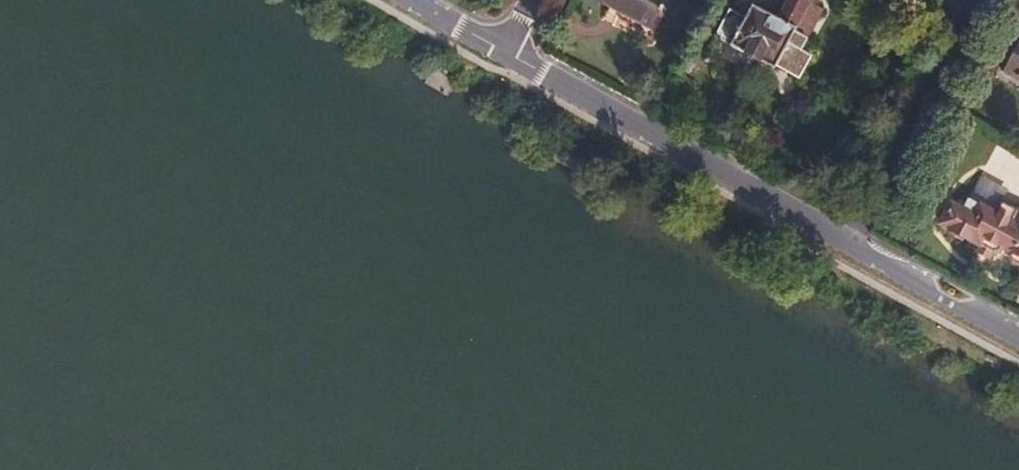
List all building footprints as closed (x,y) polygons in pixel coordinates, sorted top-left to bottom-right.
[(651,35),(670,0),(598,0),(607,5),(605,10),(651,35)] [(726,43),(771,66),(773,64),(794,75),(806,53),(797,48),(818,8),(816,6),(804,0),(782,0),(773,16),(748,2),(726,43)] [(1015,37),(997,72),(1018,84),(1018,39),(1015,37)] [(1000,202),(995,213),(966,199),(960,209),(947,203),(938,225),(990,252),(996,250),(998,247),(1008,251),(1008,254),(1012,262),(1018,266),(1018,212),(1000,202)]
